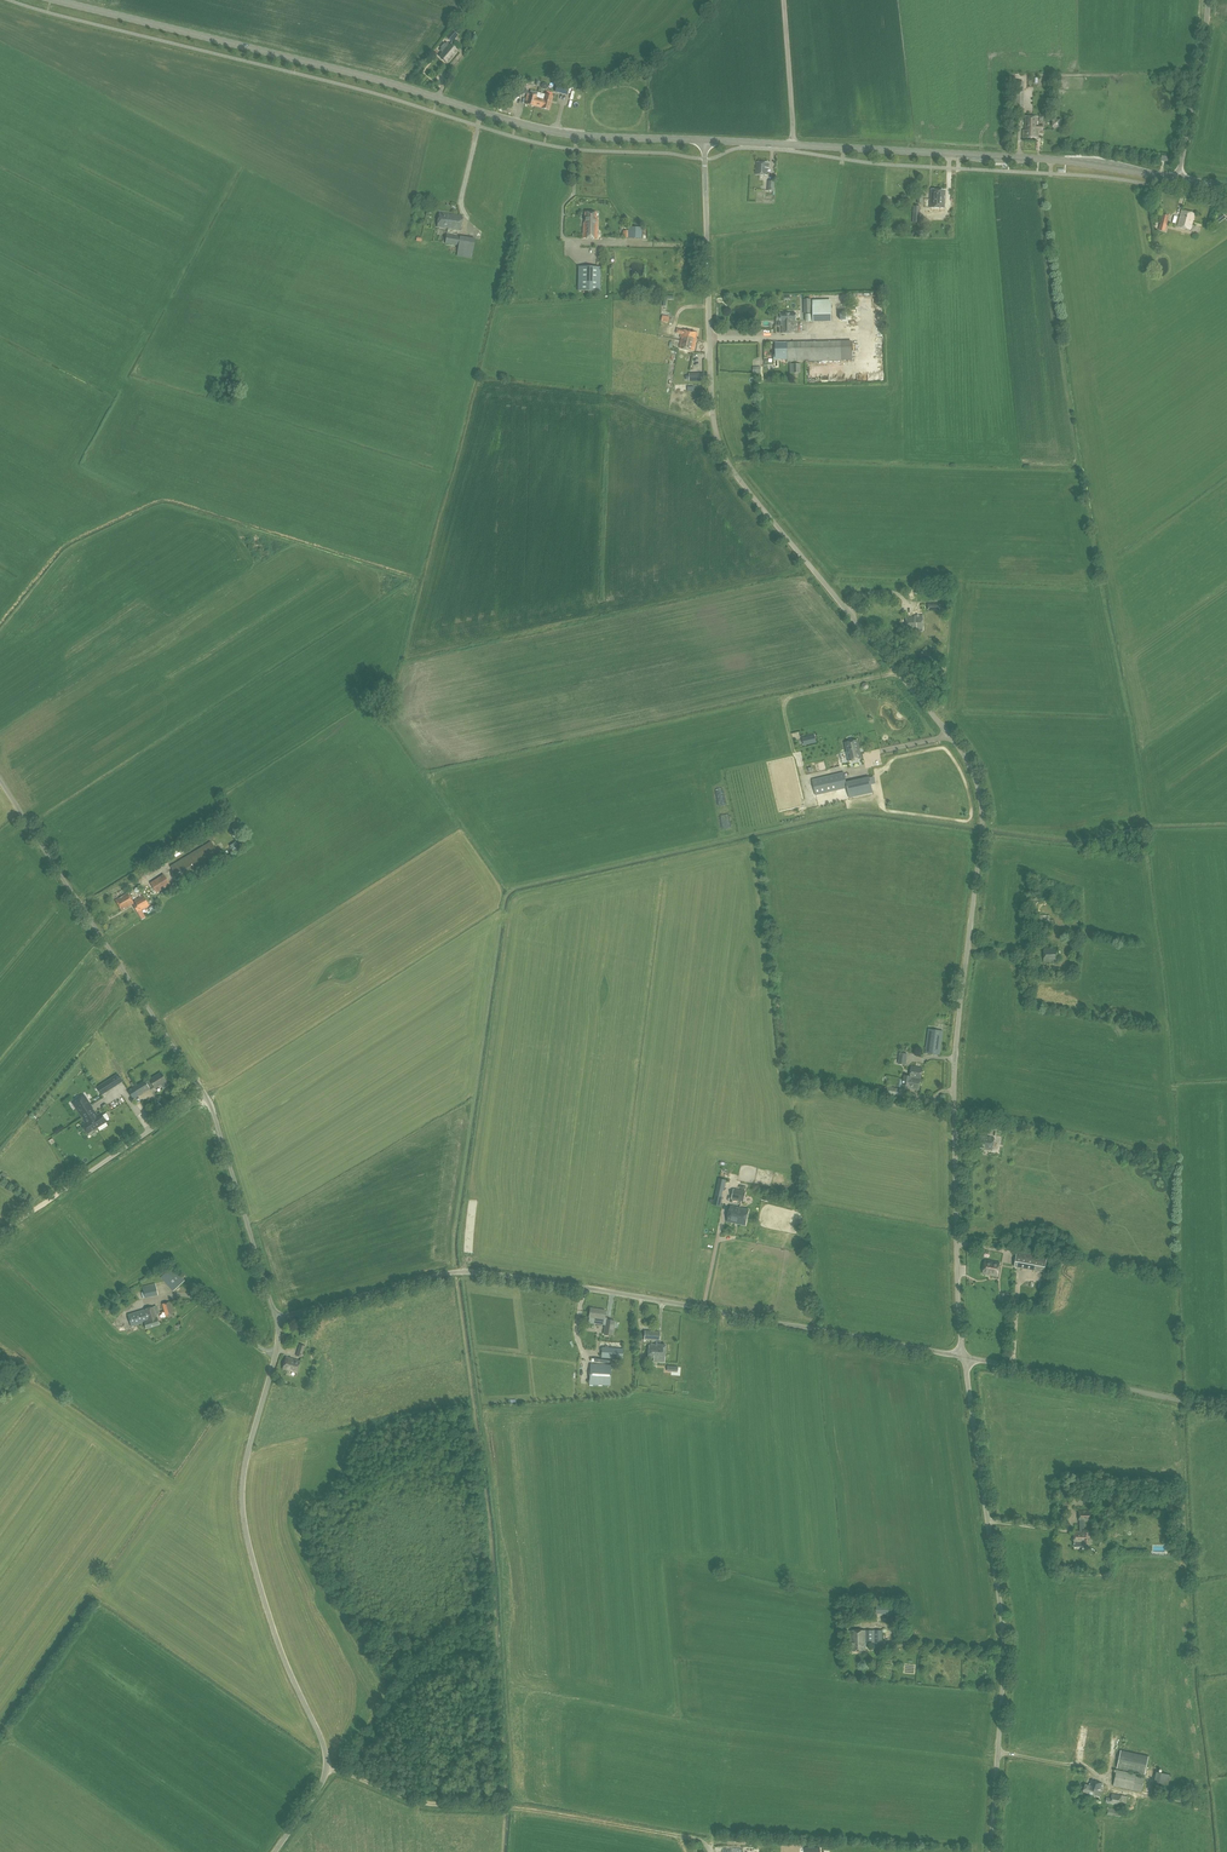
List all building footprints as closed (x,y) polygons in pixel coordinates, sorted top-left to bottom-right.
[(446,37),(452,42),(458,35),(452,30),(446,37)] [(440,56),(447,62),(457,51),(450,44),(440,56)] [(1015,108),(1024,108),(1025,82),(1016,82),(1015,108)] [(507,95),(511,101),(524,93),(523,92),(526,90),(523,84),(507,95)] [(555,92),(567,95),(569,87),(557,84),(555,92)] [(535,106),(537,96),(535,96),(536,92),(530,90),(529,94),(527,94),(525,101),(527,101),(526,104),(535,106)] [(542,108),(549,110),(553,96),(538,92),(537,96),(535,106),(542,108)] [(1023,137),(1039,138),(1039,130),(1043,130),(1043,125),(1038,124),(1039,117),(1025,116),(1024,130),(1023,130),(1023,137)] [(1053,129),(1062,129),(1062,119),(1054,118),(1053,129)] [(756,174),(768,175),(768,168),(769,168),(770,163),(757,162),(756,174)] [(930,207),(945,208),(946,190),(931,189),(930,207)] [(913,223),(920,223),(921,207),(914,206),(913,223)] [(1178,227),(1190,230),(1195,214),(1182,210),(1178,227)] [(583,237),(597,238),(598,217),(597,217),(597,213),(585,212),(585,222),(583,222),(583,237)] [(437,226),(460,230),(462,216),(439,213),(437,226)] [(1158,230),(1165,232),(1169,216),(1162,214),(1158,230)] [(623,238),(642,238),(643,227),(628,226),(628,231),(623,231),(623,238)] [(387,228),(373,229),(374,236),(385,236),(385,233),(387,233),(387,228)] [(446,235),(445,244),(458,245),(459,237),(446,235)] [(452,273),(462,278),(467,266),(457,262),(452,273)] [(578,290),(600,291),(601,267),(578,266),(578,290)] [(663,306),(666,306),(667,299),(674,299),(674,296),(664,296),(663,306)] [(813,300),(813,322),(832,322),(831,300),(813,300)] [(782,321),(782,333),(794,333),(794,325),(796,325),(796,313),(781,313),(775,313),(776,321),(782,321)] [(680,348),(694,351),(698,333),(677,329),(676,333),(681,334),(681,337),(682,338),(680,348)] [(787,359),(787,361),(852,360),(852,341),(775,342),(775,355),(773,355),(773,359),(787,359)] [(789,364),(790,373),(800,373),(800,364),(789,364)] [(917,629),(917,631),(924,630),(923,615),(916,616),(916,617),(907,617),(907,630),(917,629)] [(815,735),(803,737),(804,744),(816,741),(815,735)] [(848,763),(860,760),(859,755),(858,752),(859,751),(857,743),(844,746),(846,754),(848,754),(849,758),(852,757),(853,761),(848,762),(848,763)] [(806,761),(807,770),(829,769),(828,760),(806,761)] [(847,788),(849,798),(873,792),(869,776),(846,781),(844,772),(812,779),(816,795),(847,788)] [(213,827),(217,832),(224,828),(220,822),(213,827)] [(170,866),(181,884),(222,859),(211,841),(170,866)] [(173,852),(176,857),(185,852),(182,846),(173,852)] [(164,875),(151,883),(157,893),(170,884),(164,875)] [(116,900),(122,910),(134,903),(128,893),(116,900)] [(137,912),(141,920),(146,917),(142,910),(149,906),(143,895),(134,900),(135,904),(133,905),(137,912)] [(1044,961),(1058,962),(1058,948),(1044,948),(1044,961)] [(925,1053),(940,1055),(943,1031),(928,1029),(925,1053)] [(898,1064),(906,1065),(908,1054),(900,1053),(898,1064)] [(910,1077),(921,1079),(923,1068),(911,1066),(910,1076),(904,1075),(904,1079),(909,1080),(910,1077)] [(161,1073),(150,1079),(155,1087),(160,1084),(163,1089),(168,1086),(166,1081),(161,1073)] [(114,1076),(119,1084),(123,1081),(118,1074),(114,1076)] [(910,1089),(919,1090),(921,1079),(910,1077),(909,1080),(904,1079),(902,1089),(910,1090),(910,1089)] [(107,1081),(112,1088),(116,1086),(111,1079),(107,1081)] [(133,1087),(138,1096),(150,1089),(144,1080),(133,1087)] [(97,1088),(102,1095),(105,1092),(101,1085),(97,1088)] [(887,1095),(898,1096),(899,1089),(888,1087),(887,1095)] [(81,1116),(93,1108),(85,1095),(80,1098),(81,1099),(78,1101),(77,1100),(73,1103),(81,1116)] [(95,1112),(89,1116),(97,1128),(107,1122),(101,1113),(97,1115),(95,1112)] [(97,1128),(89,1116),(83,1120),(85,1123),(82,1125),(88,1134),(97,1128)] [(979,1148),(993,1150),(995,1138),(981,1135),(979,1148)] [(719,1178),(717,1188),(723,1190),(724,1190),(727,1180),(719,1178)] [(732,1199),(744,1202),(746,1191),(734,1189),(732,1199)] [(722,1196),(715,1195),(713,1205),(721,1206),(723,1197),(722,1196)] [(727,1221),(735,1223),(745,1225),(749,1210),(740,1208),(731,1206),(727,1221)] [(1014,1267),(1044,1272),(1047,1257),(1017,1252),(1014,1267)] [(983,1273),(998,1276),(1000,1263),(985,1260),(983,1273)] [(160,1277),(173,1291),(185,1280),(172,1266),(160,1277)] [(144,1291),(145,1298),(158,1295),(156,1283),(143,1286),(144,1291)] [(1000,1301),(1010,1303),(1011,1294),(1009,1294),(1001,1293),(1000,1301)] [(162,1304),(166,1317),(171,1315),(173,1314),(169,1302),(162,1304)] [(144,1322),(146,1328),(159,1324),(156,1314),(159,1314),(156,1305),(128,1314),(131,1326),(144,1322)] [(589,1317),(604,1319),(605,1310),(590,1308),(589,1317)] [(603,1335),(613,1336),(616,1321),(606,1319),(603,1335)] [(658,1362),(665,1362),(666,1345),(659,1344),(660,1340),(659,1340),(660,1332),(645,1331),(644,1340),(656,1341),(656,1346),(649,1345),(648,1358),(658,1359),(658,1362)] [(296,1356),(302,1357),(305,1346),(299,1344),(296,1356)] [(601,1357),(622,1359),(623,1348),(602,1347),(601,1357)] [(282,1369),(297,1373),(300,1361),(286,1357),(282,1369)] [(589,1384),(610,1385),(611,1365),(590,1364),(589,1384)] [(1057,1484),(1058,1506),(1069,1505),(1067,1483),(1057,1484)] [(1085,1528),(1085,1520),(1091,1520),(1091,1509),(1079,1509),(1079,1520),(1080,1531),(1082,1531),(1082,1528),(1085,1528)] [(1082,1531),(1080,1531),(1074,1531),(1074,1543),(1083,1543),(1083,1544),(1091,1544),(1091,1530),(1083,1530),(1083,1531),(1082,1531)] [(1155,1547),(1155,1556),(1167,1556),(1167,1547),(1155,1547)] [(876,1614),(902,1614),(902,1606),(876,1605),(876,1614)] [(851,1630),(851,1650),(866,1650),(866,1643),(874,1643),(874,1648),(882,1648),(882,1630),(851,1630)] [(1145,1774),(1149,1756),(1121,1750),(1117,1768),(1145,1774)] [(1113,1785),(1141,1791),(1144,1778),(1136,1776),(1136,1773),(1116,1770),(1113,1785)] [(1170,1775),(1156,1771),(1154,1781),(1168,1784),(1170,1775)] [(1083,1791),(1100,1797),(1102,1791),(1100,1790),(1103,1784),(1090,1780),(1089,1785),(1085,1784),(1083,1791)] [(1105,1803),(1126,1807),(1128,1797),(1122,1796),(1122,1795),(1112,1793),(1111,1798),(1107,1797),(1105,1803)] [(1174,1801),(1193,1804),(1194,1796),(1175,1793),(1174,1801)] [(1107,1815),(1120,1817),(1122,1810),(1109,1808),(1107,1815)]
